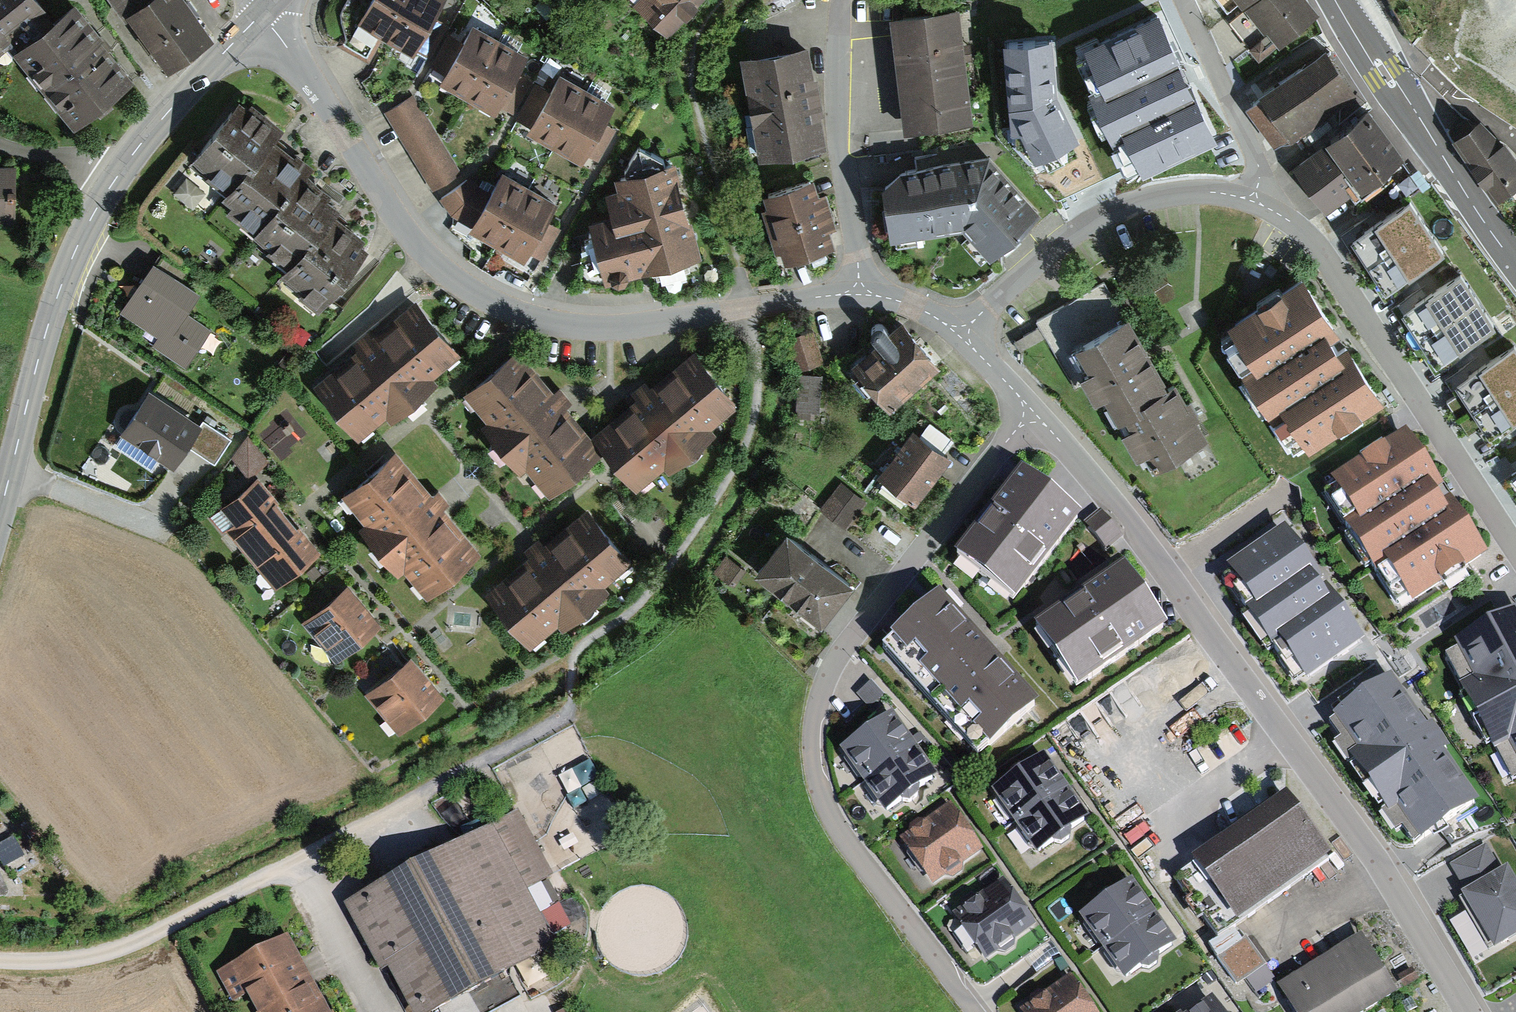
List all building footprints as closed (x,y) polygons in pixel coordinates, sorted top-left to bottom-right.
[(54,13),(44,0),(0,0),(0,49),(10,42),(13,44),(54,13)] [(73,123),(135,76),(106,37),(77,0),(72,0),(54,13),(13,44),(73,123)] [(170,74),(218,38),(189,0),(113,0),(170,74)] [(441,0),(368,0),(348,36),(341,32),(335,43),(370,62),(384,36),(414,52),(416,48),(429,56),(449,21),(434,13),(441,0)] [(668,32),(697,0),(634,0),(633,1),(668,32)] [(1227,15),(1239,5),(1245,13),(1261,0),(1215,0),(1227,15)] [(1304,0),(1261,0),(1245,13),(1231,24),(1260,60),(1277,46),(1279,49),(1318,18),(1304,0)] [(958,15),(893,23),(906,136),(971,128),(963,65),(958,15)] [(1187,82),(1155,16),(1094,45),(1090,36),(1068,46),(1091,93),(1086,95),(1125,176),(1137,171),(1141,179),(1216,142),(1187,82)] [(443,72),(439,78),(495,110),(498,103),(514,112),(532,79),(517,70),(527,52),(471,20),(461,38),(450,32),(431,65),(443,72)] [(1051,41),(999,46),(1008,133),(1017,132),(1031,161),(1077,138),(1056,95),(1053,59),(1051,41)] [(808,49),(740,60),(757,161),(825,150),(817,102),(808,49)] [(1325,52),(1256,98),(1258,101),(1244,111),(1271,148),(1286,139),(1288,143),(1356,98),(1325,52)] [(528,123),(526,127),(580,157),(584,149),(597,156),(613,127),(600,120),(611,102),(559,73),(550,90),(536,82),(517,116),(528,123)] [(307,171),(311,167),(279,143),(274,139),(283,128),(239,95),(195,152),(211,164),(205,171),(225,186),(221,191),(231,199),(224,208),(251,229),(280,192),(287,198),(307,171)] [(386,110),(432,187),(458,172),(412,95),(386,110)] [(1495,199),(1515,184),(1515,158),(1505,142),(1500,145),(1479,116),(1470,122),(1464,115),(1447,126),(1453,134),(1451,136),(1495,199)] [(1368,117),(1294,170),(1326,214),(1351,196),(1356,203),(1383,184),(1380,181),(1402,165),(1368,117)] [(642,267),(699,253),(677,156),(662,159),(638,146),(625,170),(616,172),(619,186),(609,189),(615,212),(594,218),(608,276),(642,267)] [(1041,214),(989,160),(963,163),(903,176),(883,195),(890,246),(965,234),(991,264),(1041,214)] [(14,220),(15,184),(16,162),(0,161),(0,220),(14,220)] [(544,218),(555,198),(500,168),(488,191),(475,184),(468,175),(440,197),(453,214),(470,223),(469,226),(525,257),(529,250),(543,258),(560,227),(544,218)] [(267,241),(264,245),(286,262),(280,271),(303,288),(299,293),(319,308),(343,275),(365,245),(360,242),(364,236),(338,217),(333,213),(340,204),(328,195),(331,191),(307,171),(287,198),(280,192),(251,229),(267,241)] [(819,196),(814,178),(758,195),(775,251),(781,249),(785,261),(834,246),(829,231),(838,228),(827,193),(819,196)] [(1443,247),(1410,196),(1388,210),(1385,205),(1341,233),(1352,251),(1350,252),(1371,285),(1374,283),(1385,299),(1429,271),(1423,261),(1443,247)] [(203,291),(153,261),(122,310),(161,333),(153,345),(186,366),(210,328),(188,315),(203,291)] [(1494,321),(1460,269),(1427,290),(1423,286),(1392,306),(1404,323),(1399,327),(1420,359),(1424,356),(1435,372),(1475,346),(1469,337),(1494,321)] [(1381,407),(1299,281),(1226,328),(1231,336),(1221,343),(1292,452),(1301,446),(1306,455),(1381,407)] [(317,384),(358,434),(387,409),(391,414),(433,380),(428,374),(456,350),(415,301),(366,343),(317,384)] [(863,397),(878,415),(940,363),(922,342),(902,317),(889,327),(884,321),(879,319),(874,321),(871,327),(871,332),(876,337),(851,358),(875,387),(863,397)] [(1121,417),(1167,391),(1151,362),(1128,319),(1074,348),(1089,375),(1079,381),(1092,405),(1104,399),(1115,420),(1121,417)] [(794,370),(823,360),(813,329),(784,339),(794,370)] [(1515,340),(1480,362),(1477,356),(1445,377),(1456,394),(1445,401),(1468,436),(1478,430),(1488,446),(1515,428),(1515,341),(1515,340)] [(517,348),(466,390),(488,417),(484,420),(522,467),(526,464),(547,491),(600,449),(559,399),(517,348)] [(702,429),(736,400),(694,352),(645,394),(594,436),(635,485),(666,459),(670,464),(706,433),(702,429)] [(799,385),(794,384),(792,418),(815,419),(815,414),(819,414),(819,407),(825,408),(826,382),(820,382),(821,374),(799,373),(799,385)] [(120,429),(173,466),(189,442),(216,460),(231,437),(203,417),(201,421),(150,386),(120,429)] [(1152,471),(1206,440),(1193,419),(1175,387),(1167,391),(1121,417),(1129,430),(1122,434),(1135,458),(1143,454),(1152,471)] [(223,409),(234,417),(244,402),(233,395),(223,409)] [(881,479),(917,506),(952,459),(944,454),(953,442),(929,424),(921,435),(916,432),(881,479)] [(1490,554),(1408,429),(1332,478),(1335,484),(1322,492),(1398,608),(1409,600),(1412,605),(1490,554)] [(231,456),(247,475),(266,459),(248,436),(231,456)] [(403,563),(428,593),(482,548),(440,499),(397,447),(345,490),(371,521),(364,527),(398,568),(403,563)] [(1017,597),(1080,514),(1041,484),(1023,470),(959,553),(1017,597)] [(1504,479),(1515,493),(1515,471),(1504,479)] [(275,586),(319,549),(258,476),(212,514),(223,527),(225,526),(275,586)] [(821,507),(844,525),(864,498),(841,481),(821,507)] [(632,559),(588,506),(536,548),(486,590),(530,642),(557,620),(563,626),(612,586),(607,580),(632,559)] [(1100,511),(1086,524),(1108,549),(1122,536),(1100,511)] [(1283,525),(1220,568),(1301,687),(1364,644),(1283,525)] [(848,593),(854,586),(786,534),(755,574),(823,626),(848,593)] [(1126,560),(1035,622),(1079,686),(1170,623),(1141,583),(1126,560)] [(722,588),(735,571),(721,561),(708,578),(722,588)] [(336,659),(381,623),(371,611),(348,583),(304,619),(336,659)] [(942,593),(881,647),(977,754),(1038,700),(984,640),(942,593)] [(1454,640),(1458,647),(1444,654),(1510,780),(1515,777),(1515,608),(1454,640)] [(397,731),(443,694),(410,653),(364,690),(397,731)] [(1396,678),(1328,723),(1409,844),(1477,798),(1431,730),(1396,678)] [(871,680),(856,693),(868,706),(883,693),(871,680)] [(938,774),(893,710),(840,747),(885,813),(904,800),(909,801),(919,794),(920,787),(938,774)] [(1090,818),(1044,753),(992,789),(1038,854),(1053,843),(1061,844),(1071,838),(1073,830),(1090,818)] [(587,767),(562,775),(567,790),(592,782),(587,767)] [(1266,805),(1192,857),(1238,923),(1332,857),(1286,791),(1266,805)] [(983,849),(949,803),(900,838),(933,884),(945,876),(952,878),(962,872),(965,863),(983,849)] [(344,906),(403,1011),(431,1011),(554,944),(524,890),(550,875),(514,811),(344,906)] [(1508,866),(1502,869),(1487,843),(1450,864),(1466,890),(1462,893),(1495,949),(1515,937),(1515,879),(1508,866)] [(1035,925),(1002,877),(951,913),(985,961),(998,952),(1006,953),(1015,947),(1016,939),(1035,925)] [(9,896),(0,878),(0,898),(9,896)] [(1177,943),(1132,879),(1080,916),(1125,980),(1141,968),(1150,969),(1158,964),(1159,956),(1177,943)] [(1275,983),(1292,1011),(1359,1011),(1394,992),(1360,934),(1318,958),(1275,983)] [(216,972),(231,1000),(248,991),(259,1011),(327,1011),(314,987),(287,935),(216,972)] [(1246,938),(1218,958),(1236,984),(1264,964),(1246,938)] [(1069,975),(1019,1011),(1020,1011),(1095,1011),(1069,975)] [(1212,995),(1189,1011),(1225,1011),(1212,995)]
